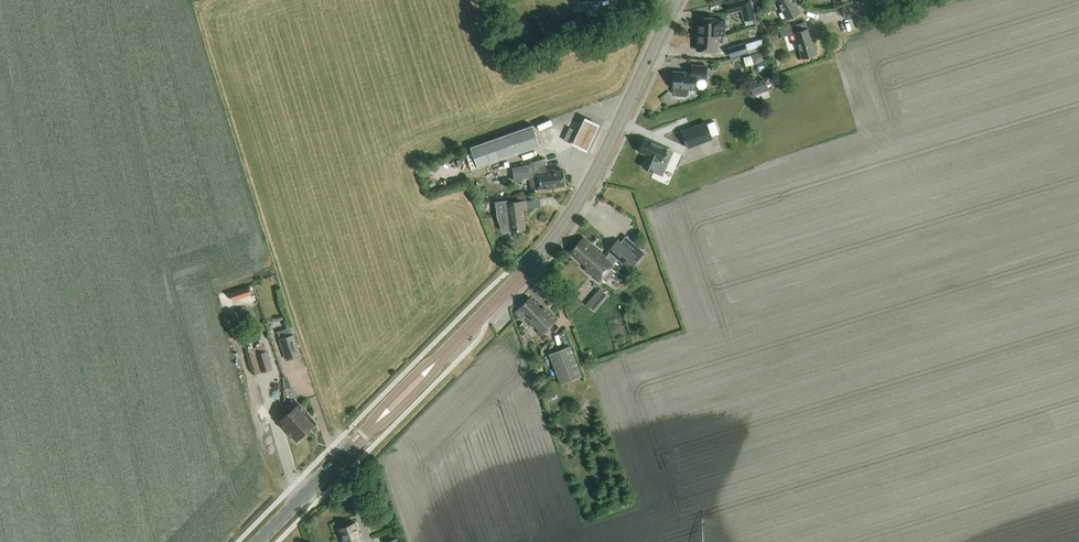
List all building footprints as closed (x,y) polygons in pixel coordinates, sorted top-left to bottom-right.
[(728,4),(730,13),(740,11),(743,22),(754,19),(750,0),(744,0),(728,4)] [(787,20),(800,13),(793,0),(777,0),(787,20)] [(724,36),(725,21),(720,20),(720,19),(699,17),(698,34),(719,35),(724,36)] [(802,59),(816,54),(808,29),(800,31),(798,25),(780,30),(782,38),(794,34),(802,59)] [(717,52),(719,35),(698,34),(696,50),(717,52)] [(764,48),(762,40),(746,45),(745,43),(727,48),(730,58),(764,48)] [(765,61),(762,52),(752,55),(755,64),(765,61)] [(673,72),(672,89),(674,89),(673,95),(675,97),(685,97),(688,95),(689,89),(695,90),(696,79),(706,79),(707,66),(692,65),(691,73),(673,72)] [(765,81),(750,87),(753,96),(769,91),(765,81)] [(587,149),(600,122),(585,115),(572,142),(587,149)] [(550,120),(551,125),(570,123),(570,117),(550,120)] [(472,153),(478,168),(540,146),(533,125),(470,147),(472,153)] [(679,134),(685,150),(710,141),(704,125),(679,134)] [(563,141),(569,144),(575,131),(569,128),(563,141)] [(659,161),(661,162),(667,149),(645,139),(639,152),(648,156),(643,168),(653,172),(659,161)] [(533,164),(514,168),(513,168),(515,181),(523,180),(523,179),(530,178),(531,188),(536,188),(536,190),(565,186),(563,170),(555,171),(555,169),(546,171),(544,159),(533,163),(533,164)] [(439,182),(460,178),(459,173),(438,177),(439,182)] [(507,203),(508,216),(496,218),(502,233),(525,230),(523,211),(527,210),(526,201),(507,203)] [(599,282),(614,265),(617,261),(619,261),(630,271),(646,254),(636,245),(630,251),(618,240),(608,251),(611,254),(607,258),(597,249),(597,250),(583,238),(570,252),(587,266),(584,269),(599,282)] [(252,290),(255,302),(262,300),(256,281),(234,287),(236,294),(252,290)] [(597,310),(613,295),(604,286),(588,301),(597,310)] [(542,335),(556,321),(544,308),(541,311),(530,299),(516,312),(523,319),(526,317),(527,318),(526,319),(532,325),(534,324),(539,330),(538,331),(542,335)] [(246,321),(242,309),(237,310),(241,323),(246,321)] [(286,359),(300,355),(294,336),(280,340),(286,359)] [(561,385),(582,377),(570,346),(549,354),(561,385)] [(272,368),(267,352),(265,347),(255,350),(261,372),(272,368)] [(285,409),(306,432),(316,424),(298,405),(296,407),(292,403),(285,409)] [(297,441),(306,432),(285,409),(278,416),(282,420),(279,422),(297,441)] [(364,539),(362,539),(355,523),(340,528),(344,541),(342,541),(365,541),(364,539)]
